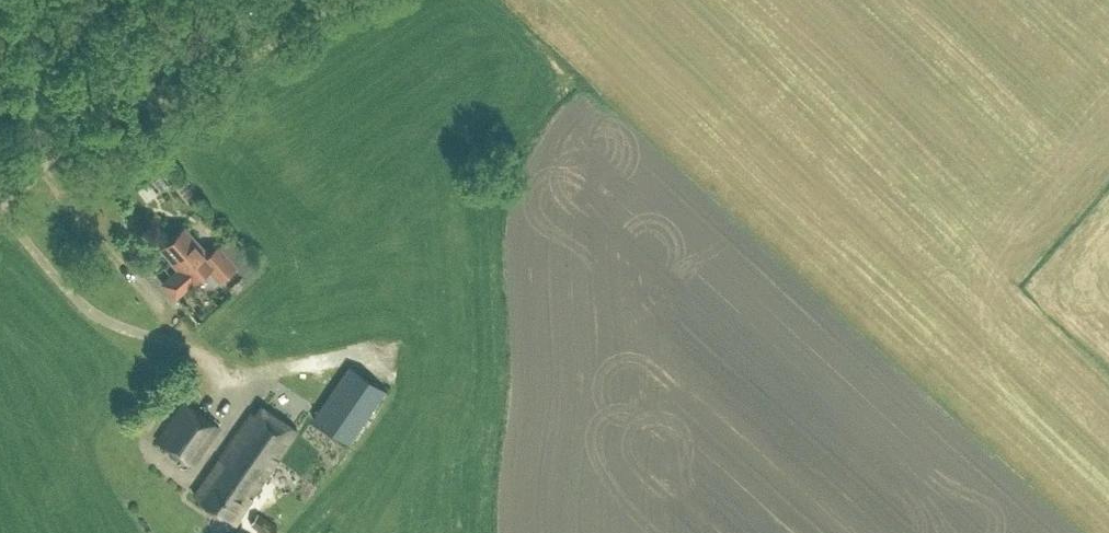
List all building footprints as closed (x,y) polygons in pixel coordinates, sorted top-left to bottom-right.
[(220,279),(236,266),(247,278),(258,268),(231,237),(221,246),(220,245),(209,254),(185,225),(160,246),(190,283),(209,267),(220,279)] [(385,388),(349,363),(311,415),(348,442),(385,388)] [(184,402),(157,440),(192,464),(219,426),(184,402)] [(251,412),(193,494),(235,522),(253,497),(251,496),(296,429),(261,405),(254,414),(251,412)] [(257,512),(250,523),(265,532),(273,532),(278,526),(257,512)]
